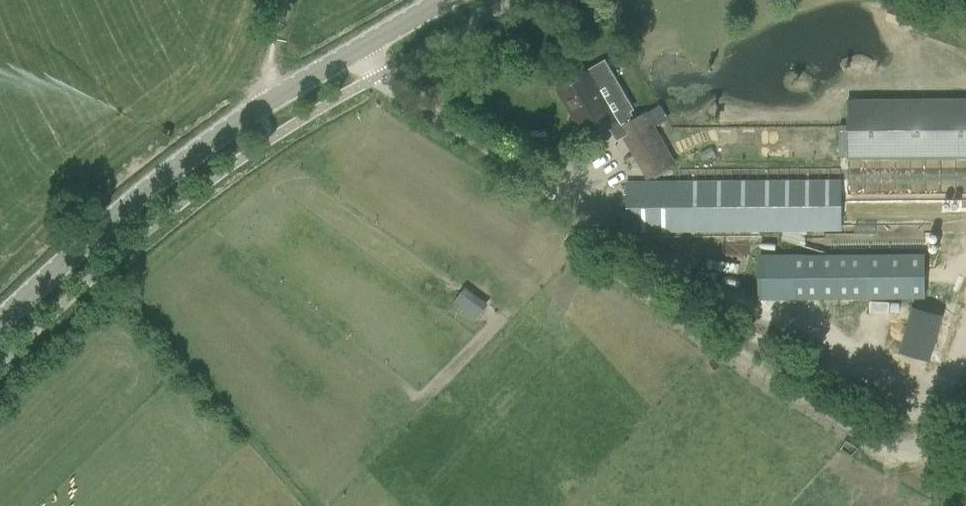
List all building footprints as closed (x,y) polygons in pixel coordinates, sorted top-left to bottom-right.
[(885,21),(925,33),(931,17),(891,4),(885,21)] [(575,119),(586,138),(616,120),(597,89),(587,72),(561,87),(578,117),(575,119)] [(847,160),(965,159),(965,99),(846,99),(847,160)] [(619,129),(648,179),(674,164),(645,114),(619,129)] [(840,181),(627,183),(627,225),(758,225),(758,231),(840,230),(840,181)] [(908,259),(734,259),(734,301),(908,301),(908,259)] [(918,292),(905,352),(940,360),(943,343),(953,345),(962,307),(950,304),(956,275),(945,272),(940,296),(918,292)] [(462,293),(456,303),(481,316),(487,307),(462,293)]
